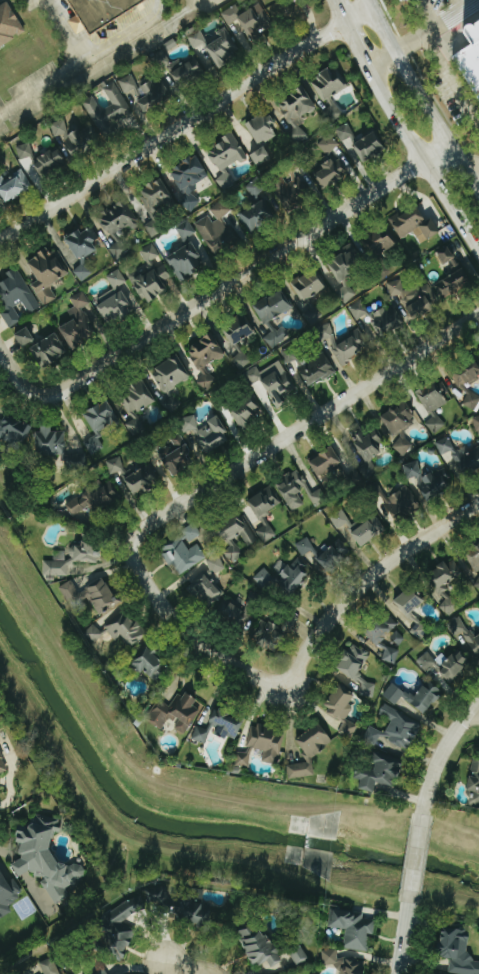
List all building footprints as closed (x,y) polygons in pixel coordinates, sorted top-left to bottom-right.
[(149,0),(69,0),(78,16),(70,20),(78,34),(87,29),(90,34),(150,1),(149,0)] [(27,34),(10,1),(0,7),(0,49),(27,34)] [(241,19),(253,42),(264,37),(262,31),(272,26),(261,4),(242,14),(237,5),(222,13),(229,25),(241,19)] [(478,45),(478,13),(465,23),(478,45)] [(202,31),(189,36),(194,48),(206,43),(215,66),(240,56),(228,27),(215,32),(215,33),(205,37),(202,31)] [(172,71),(180,87),(206,74),(199,58),(172,71)] [(182,68),(179,60),(169,64),(172,71),(182,68)] [(348,87),(341,74),(336,77),(331,68),(311,80),(323,101),(348,87)] [(139,87),(133,74),(119,80),(125,94),(139,87)] [(83,102),(105,139),(121,130),(116,121),(133,111),(114,80),(103,87),(112,104),(102,110),(94,96),(83,102)] [(139,100),(147,113),(173,96),(163,80),(156,84),(154,80),(142,87),(147,96),(139,100)] [(278,103),(293,130),(289,132),(296,144),(310,137),(300,119),(318,108),(307,87),(278,103)] [(280,134),(269,113),(248,124),(259,145),(280,134)] [(51,124),(56,138),(68,133),(63,119),(51,124)] [(341,141),(355,137),(350,124),(337,129),(341,141)] [(64,139),(73,156),(100,142),(91,125),(64,139)] [(386,151),(378,132),(353,143),(362,162),(386,151)] [(248,157),(236,134),(208,149),(221,172),(248,157)] [(340,146),(332,134),(319,144),(326,155),(340,146)] [(21,159),(34,156),(31,143),(17,146),(21,159)] [(45,178),(68,163),(57,147),(34,162),(45,178)] [(251,154),(257,165),(272,157),(267,147),(251,154)] [(183,195),(179,197),(185,210),(201,203),(193,186),(210,177),(199,155),(171,169),(183,195)] [(349,173),(336,156),(313,173),(325,191),(349,173)] [(6,203),(33,188),(23,170),(3,180),(0,174),(0,191),(6,203)] [(237,181),(227,170),(216,180),(226,191),(237,181)] [(155,221),(146,225),(153,237),(169,228),(161,214),(178,204),(164,178),(139,193),(155,221)] [(195,224),(217,256),(239,240),(223,217),(232,211),(224,199),(209,210),(211,213),(195,224)] [(118,242),(109,249),(117,260),(130,250),(117,234),(124,228),(129,235),(141,225),(123,202),(100,221),(118,242)] [(401,238),(414,232),(420,244),(441,233),(433,219),(429,221),(420,204),(391,220),(401,238)] [(182,240),(196,235),(191,221),(177,226),(182,240)] [(100,250),(89,227),(67,238),(79,261),(100,250)] [(393,235),(384,238),(382,231),(372,234),(378,253),(397,247),(393,235)] [(162,257),(154,243),(141,250),(149,265),(162,257)] [(167,257),(182,282),(207,267),(193,243),(167,257)] [(345,303),(358,295),(346,275),(365,263),(353,243),(343,248),(345,252),(328,262),(342,286),(336,289),(345,303)] [(443,265),(457,259),(451,244),(437,250),(443,265)] [(28,262),(40,280),(32,285),(46,306),(58,298),(50,286),(66,274),(56,258),(51,261),(45,251),(28,262)] [(26,320),(25,316),(40,309),(19,267),(0,277),(0,300),(13,326),(26,320)] [(169,293),(165,280),(171,279),(167,267),(133,278),(141,302),(169,293)] [(474,284),(466,268),(435,284),(443,300),(474,284)] [(114,289),(96,300),(111,324),(136,309),(121,286),(127,282),(119,269),(107,277),(114,289)] [(304,304),(328,288),(315,269),(292,285),(304,304)] [(401,296),(412,320),(439,308),(428,283),(401,296)] [(293,309),(283,290),(254,305),(273,341),(279,337),(271,320),(293,309)] [(71,298),(76,307),(69,311),(74,320),(61,328),(74,350),(99,336),(84,308),(92,304),(84,291),(71,298)] [(356,320),(368,314),(360,301),(349,308),(356,320)] [(404,326),(393,304),(369,316),(379,338),(404,326)] [(256,332),(246,317),(224,332),(235,347),(256,332)] [(341,366),(370,347),(360,331),(341,343),(328,324),(318,330),(341,366)] [(37,340),(29,327),(16,335),(23,348),(37,340)] [(70,353),(56,332),(30,349),(44,370),(70,353)] [(202,378),(200,379),(204,389),(215,384),(207,364),(224,358),(215,336),(189,347),(202,378)] [(335,373),(325,350),(297,362),(307,384),(335,373)] [(233,357),(238,369),(251,364),(247,352),(233,357)] [(179,357),(154,369),(164,392),(190,381),(179,357)] [(264,377),(257,366),(243,376),(250,387),(264,377)] [(287,370),(265,378),(275,404),(297,395),(287,370)] [(158,401),(145,380),(119,395),(133,420),(127,423),(134,437),(147,430),(137,413),(158,401)] [(419,392),(431,420),(427,421),(432,435),(446,429),(437,409),(447,405),(437,383),(419,392)] [(253,426),(251,422),(263,414),(253,397),(232,410),(244,431),(253,426)] [(85,413),(96,433),(120,421),(110,401),(85,413)] [(416,423),(405,403),(382,416),(392,436),(416,423)] [(23,450),(33,426),(1,412),(0,415),(0,440),(23,450)] [(183,419),(186,432),(196,430),(201,452),(229,445),(223,419),(199,425),(197,415),(183,419)] [(68,432),(53,431),(53,427),(39,426),(39,455),(62,456),(62,460),(67,460),(68,432)] [(376,430),(366,437),(361,429),(355,433),(360,440),(355,443),(366,462),(388,449),(376,430)] [(170,437),(174,445),(161,452),(174,477),(188,470),(185,464),(195,459),(181,432),(170,437)] [(104,445),(95,435),(84,445),(93,455),(104,445)] [(392,447),(404,457),(414,444),(402,435),(392,447)] [(478,469),(478,447),(471,451),(468,446),(456,451),(449,437),(436,443),(442,456),(452,451),(464,476),(478,469)] [(344,466),(334,447),(310,460),(320,479),(344,466)] [(107,461),(111,475),(125,470),(121,457),(107,461)] [(423,475),(419,461),(405,466),(409,479),(423,475)] [(134,497),(162,484),(154,465),(125,477),(134,497)] [(291,512),(305,505),(299,494),(306,491),(309,496),(312,495),(300,470),(285,477),(287,481),(279,485),(291,512)] [(417,480),(426,500),(452,488),(445,474),(436,478),(434,472),(417,480)] [(78,524),(85,520),(82,515),(91,510),(96,518),(123,501),(109,478),(66,505),(78,524)] [(384,500),(399,521),(421,506),(407,485),(384,500)] [(277,536),(265,516),(282,505),(271,488),(249,501),(265,527),(257,531),(265,544),(277,536)] [(329,500),(323,489),(310,495),(316,506),(329,500)] [(362,546),(387,531),(376,513),(351,528),(362,546)] [(249,547),(259,541),(243,514),(216,530),(234,561),(243,555),(233,539),(241,534),(249,547)] [(207,559),(199,544),(189,549),(186,543),(202,535),(195,523),(181,531),(184,537),(161,549),(171,568),(175,566),(180,574),(207,559)] [(44,561),(44,575),(69,576),(70,562),(102,563),(103,537),(83,536),(82,546),(71,546),(70,562),(44,561)] [(352,551),(341,539),(318,559),(329,571),(352,551)] [(466,551),(474,571),(478,570),(478,546),(466,551)] [(208,561),(216,574),(226,568),(218,555),(208,561)] [(293,595),(310,576),(299,567),(295,572),(282,561),(277,567),(282,571),(276,578),(265,568),(254,579),(268,591),(277,581),(293,595)] [(425,583),(440,602),(438,604),(449,617),(460,608),(445,589),(463,574),(452,561),(425,583)] [(187,588),(209,608),(224,591),(202,571),(187,588)] [(61,587),(72,607),(90,597),(100,614),(120,603),(106,578),(80,593),(73,580),(61,587)] [(409,617),(425,601),(411,587),(395,604),(409,617)] [(247,612),(225,599),(217,613),(239,626),(247,612)] [(116,641),(123,635),(133,647),(148,635),(127,608),(104,626),(116,641)] [(388,615),(367,635),(377,646),(398,626),(388,615)] [(456,639),(465,635),(476,657),(478,655),(478,636),(474,638),(462,616),(448,624),(456,639)] [(287,631),(263,619),(252,640),(276,652),(287,631)] [(411,632),(421,641),(431,629),(421,620),(411,632)] [(96,643),(104,635),(94,625),(86,633),(96,643)] [(399,647),(405,638),(396,631),(390,640),(399,647)] [(380,647),(386,650),(382,658),(394,665),(402,651),(383,641),(380,647)] [(134,662),(154,683),(170,668),(150,647),(134,662)] [(417,662),(426,672),(434,665),(451,683),(471,664),(459,651),(449,660),(443,654),(435,661),(427,652),(417,662)] [(383,696),(396,705),(402,697),(426,715),(443,692),(428,681),(415,698),(393,682),(383,696)] [(338,732),(351,739),(358,726),(347,719),(354,707),(350,705),(355,696),(338,686),(326,706),(330,708),(323,719),(332,724),(334,722),(341,726),(338,732)] [(186,733),(202,710),(195,705),(198,700),(183,691),(172,708),(163,702),(150,720),(163,729),(168,721),(186,733)] [(423,722),(383,705),(379,716),(391,721),(386,733),(369,726),(364,739),(377,745),(380,737),(411,750),(423,722)] [(216,734),(237,742),(245,719),(216,709),(210,724),(218,727),(216,734)] [(247,747),(265,750),(262,762),(278,765),(284,730),(251,724),(247,747)] [(298,740),(311,759),(334,743),(321,724),(298,740)] [(192,740),(206,744),(211,731),(197,727),(192,740)] [(0,749),(0,775),(9,772),(0,749)] [(238,750),(237,766),(251,767),(252,751),(238,750)] [(360,790),(375,792),(376,785),(393,788),(394,781),(400,782),(404,759),(372,754),(370,766),(357,764),(354,779),(361,780),(360,790)] [(478,807),(478,760),(474,760),(468,805),(478,807)] [(314,776),(313,762),(289,765),(290,779),(314,776)] [(57,905),(70,897),(68,888),(86,878),(85,866),(80,865),(72,866),(60,863),(52,851),(56,833),(63,832),(62,820),(42,816),(23,827),(19,827),(20,835),(19,839),(23,860),(14,865),(21,878),(33,871),(37,877),(44,879),(44,883),(57,905)] [(13,913),(10,906),(24,898),(14,880),(9,882),(2,868),(0,869),(0,920),(13,913)] [(173,906),(172,886),(146,887),(147,907),(173,906)] [(146,908),(139,896),(97,920),(120,960),(127,956),(123,950),(140,940),(128,919),(146,908)] [(218,929),(222,908),(183,900),(178,921),(218,929)] [(328,927),(347,930),(344,949),(368,952),(371,935),(374,935),(376,921),(364,919),(364,914),(331,909),(328,927)] [(254,968),(270,961),(273,968),(287,962),(279,942),(270,946),(259,921),(238,930),(254,968)] [(468,954),(469,934),(461,929),(449,929),(441,941),(440,955),(447,959),(450,959),(450,969),(447,973),(437,973),(478,973),(478,961),(468,954)] [(298,966),(309,959),(302,946),(290,953),(298,966)] [(368,961),(338,957),(338,951),(326,949),(324,965),(342,967),(342,973),(366,973),(368,961)] [(46,973),(61,973),(54,958),(41,964),(46,973)]
